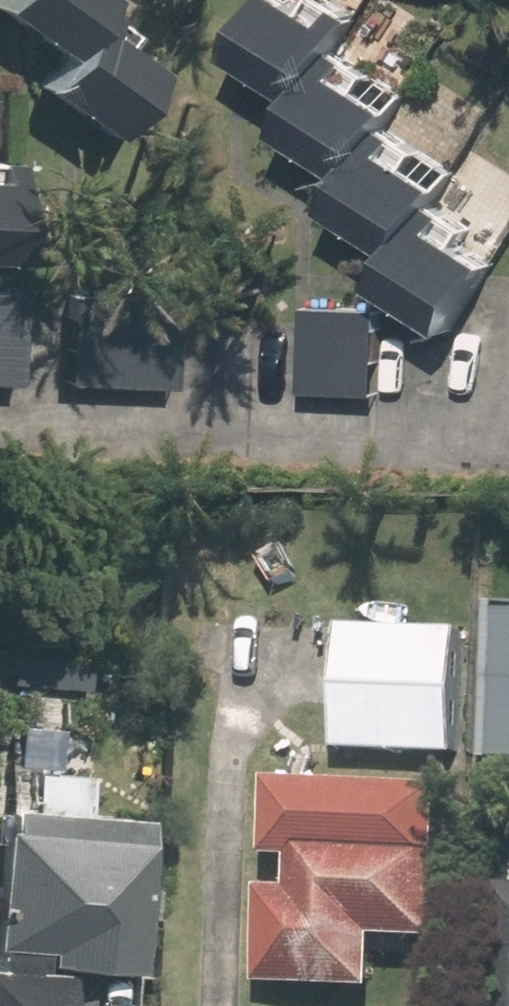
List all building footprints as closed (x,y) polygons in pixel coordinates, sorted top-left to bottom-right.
[(80,15),(92,0),(0,0),(0,14),(44,46),(52,53),(80,15)] [(299,95),(320,61),(340,28),(295,0),(254,0),(224,49),(293,92),(299,95)] [(52,53),(44,46),(21,77),(98,136),(148,67),(80,15),(52,53)] [(346,173),(368,138),(389,104),(320,61),(299,95),(277,130),(343,170),(346,173)] [(397,251),(418,214),(424,204),(439,182),(368,138),(346,173),(325,206),(391,246),(397,251)] [(397,251),(376,283),(446,325),(487,257),(418,214),(397,251)] [(0,285),(0,378),(11,378),(14,285),(0,285)] [(61,290),(58,379),(166,383),(169,294),(61,290)] [(377,306),(302,304),(301,391),(374,394),(377,306)] [(500,603),(492,757),(508,758),(508,604),(500,603)] [(332,744),(453,749),(458,628),(338,622),(332,744)] [(90,770),(35,768),(34,802),(4,801),(4,822),(0,822),(0,1005),(64,1005),(65,968),(43,968),(43,957),(124,962),(130,807),(90,804),(90,770)] [(257,884),(253,980),(371,986),(373,931),(435,933),(441,784),(267,777),(264,852),(290,854),(288,886),(257,884)] [(490,1005),(508,1005),(508,883),(495,883),(490,1005)]
